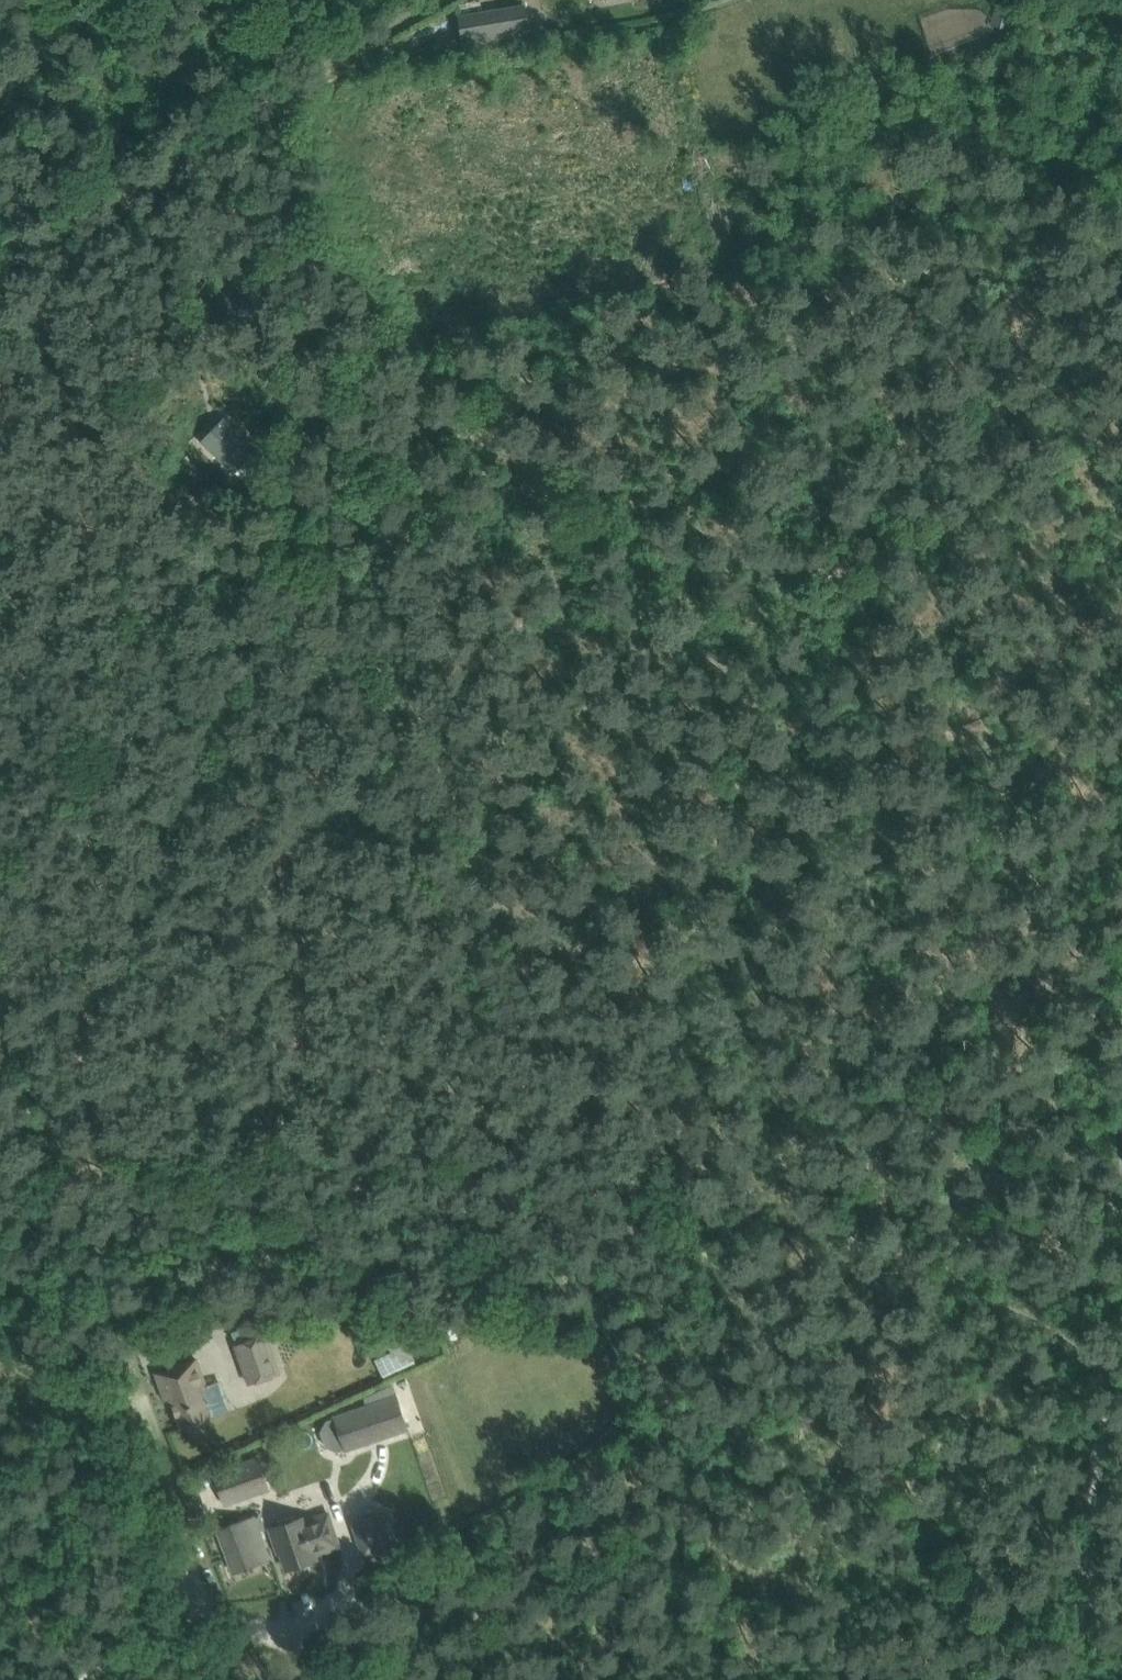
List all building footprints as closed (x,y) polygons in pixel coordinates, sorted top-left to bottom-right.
[(991,23),(1010,28),(1017,2),(1008,0),(996,0),(991,23)] [(460,17),(464,38),(529,28),(525,6),(460,17)] [(769,103),(761,106),(763,113),(772,110),(769,103)] [(207,434),(202,439),(221,458),(236,472),(257,449),(239,431),(223,417),(207,434)] [(236,1345),(250,1384),(280,1374),(266,1335),(236,1345)] [(391,1351),(375,1359),(382,1373),(383,1375),(416,1360),(415,1357),(405,1336),(388,1344),(391,1351)] [(207,1424),(206,1420),(211,1418),(201,1388),(206,1386),(197,1359),(157,1374),(164,1395),(170,1393),(182,1428),(188,1426),(189,1430),(192,1434),(196,1436),(201,1435),(205,1433),(207,1429),(207,1424)] [(409,1430),(398,1396),(335,1417),(336,1418),(328,1420),(321,1432),(326,1447),(338,1452),(346,1450),(409,1430)] [(259,1458),(235,1466),(214,1473),(225,1505),(270,1490),(259,1458)] [(374,1509),(376,1515),(359,1520),(359,1521),(353,1523),(364,1557),(370,1555),(371,1556),(392,1549),(391,1546),(398,1544),(387,1511),(381,1513),(379,1508),(374,1509)] [(271,1528),(272,1531),(279,1552),(281,1552),(287,1570),(293,1568),(298,1570),(309,1566),(311,1562),(316,1560),(315,1555),(340,1546),(329,1514),(306,1521),(305,1517),(271,1528)] [(259,1515),(240,1522),(219,1530),(235,1573),(271,1560),(260,1531),(264,1530),(259,1515)]
